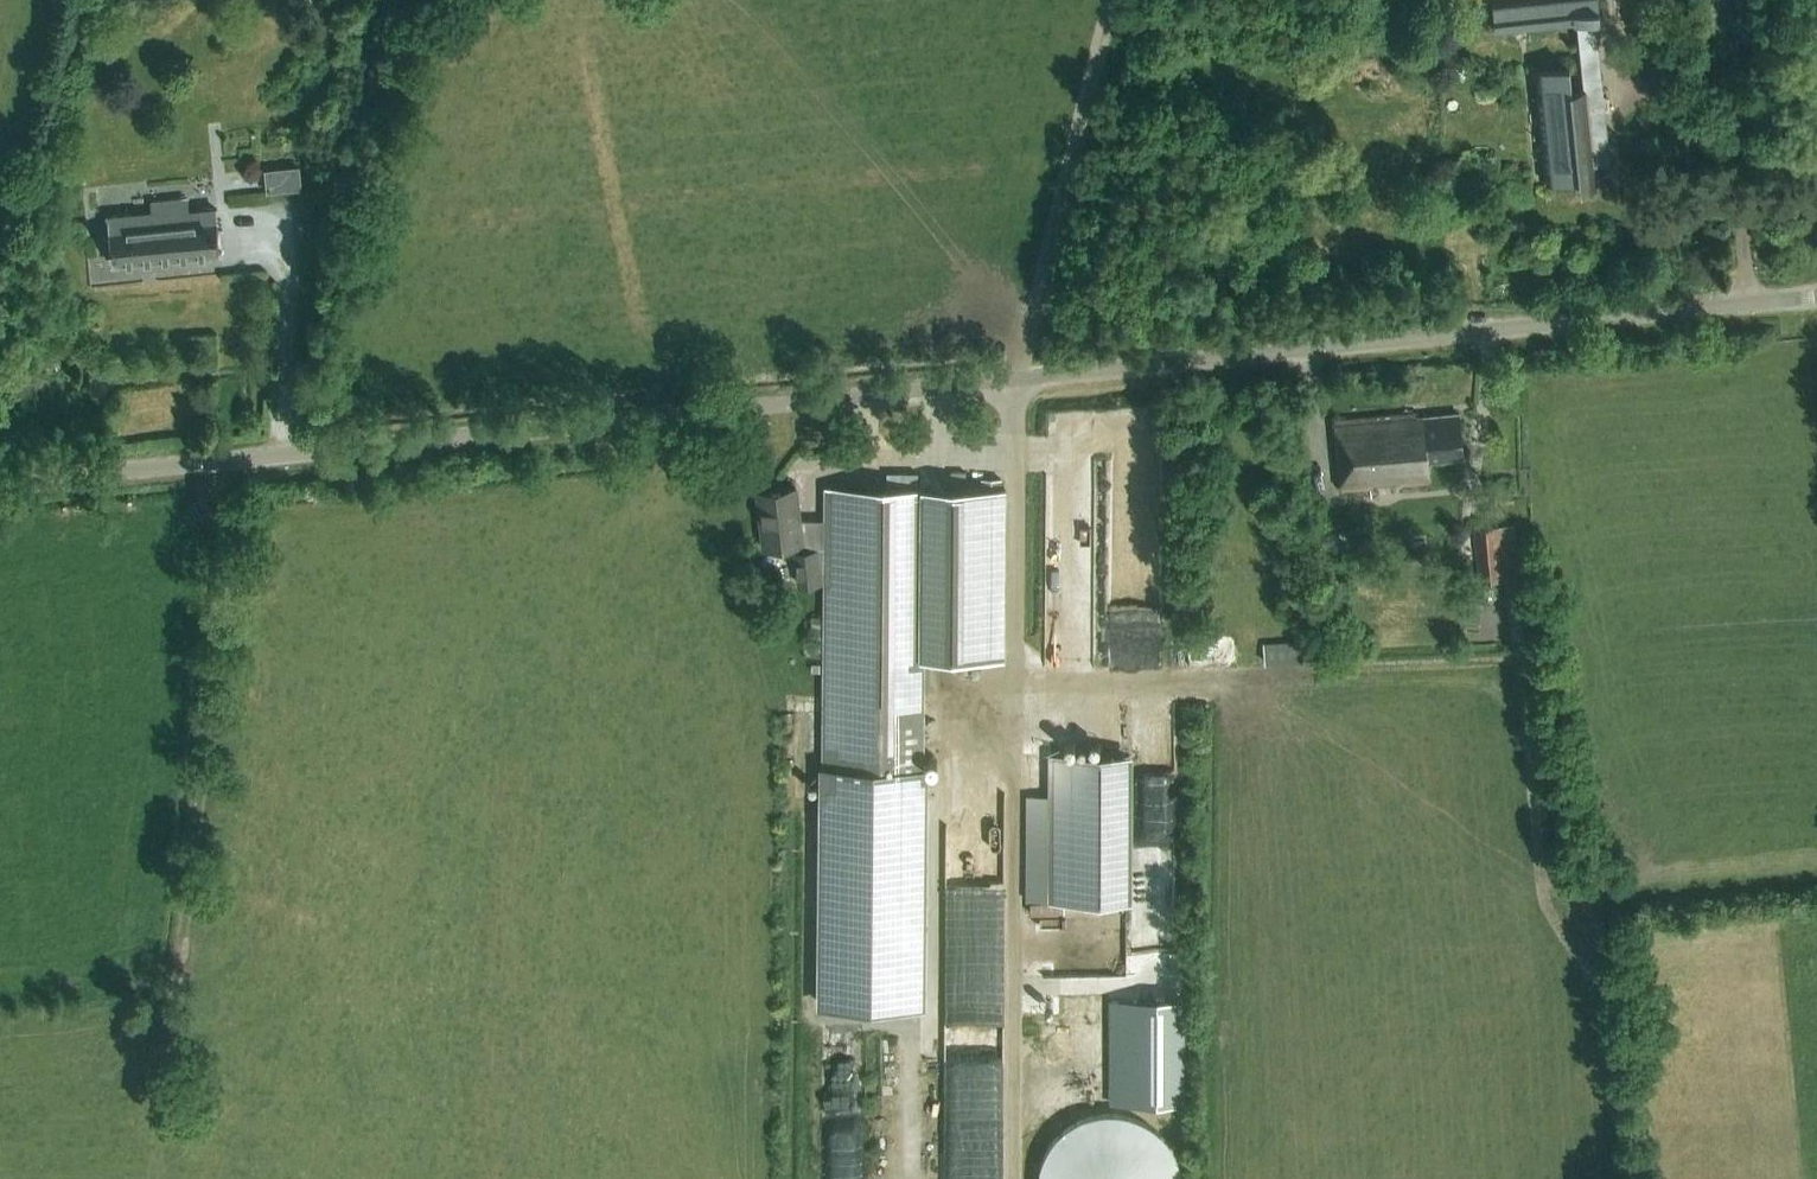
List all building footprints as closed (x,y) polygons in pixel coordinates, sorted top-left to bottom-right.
[(1594,22),(1599,21),(1597,0),(1571,0),(1491,8),(1494,32),(1594,22)] [(1572,89),(1570,68),(1532,72),(1544,182),(1578,178),(1580,190),(1596,188),(1594,165),(1609,164),(1598,65),(1583,67),(1585,88),(1572,89)] [(301,187),(298,166),(265,169),(268,191),(301,187)] [(151,213),(108,217),(110,238),(104,239),(105,255),(112,255),(113,264),(221,254),(216,209),(188,211),(187,199),(150,203),(151,213)] [(1339,491),(1429,482),(1427,460),(1463,457),(1459,414),(1418,418),(1417,413),(1333,421),(1339,491)] [(825,1007),(924,1007),(926,657),(1005,657),(1007,489),(828,487),(825,1007)] [(764,549),(802,544),(796,488),(757,492),(764,549)] [(1515,577),(1510,525),(1473,528),(1475,555),(1478,580),(1515,577)] [(823,580),(819,545),(793,548),(797,583),(823,580)] [(1304,660),(1303,639),(1263,642),(1265,663),(1304,660)] [(1127,903),(1126,756),(1048,755),(1047,902),(1127,903)] [(1158,1098),(1158,994),(1087,994),(1087,1098),(1158,1098)] [(1110,1112),(1102,1113),(1095,1114),(1088,1116),(1083,1118),(1076,1121),(1070,1125),(1064,1129),(1058,1134),(1053,1140),(1049,1146),(1045,1153),(1043,1157),(1041,1164),(1040,1169),(1039,1177),(1038,1178),(1181,1178),(1181,1177),(1180,1169),(1179,1164),(1177,1160),(1176,1155),(1173,1150),(1171,1146),(1168,1142),(1165,1138),(1162,1134),(1156,1129),(1148,1123),(1144,1121),(1139,1119),(1135,1117),(1130,1115),(1125,1114),(1120,1113),(1115,1113),(1110,1112)]
